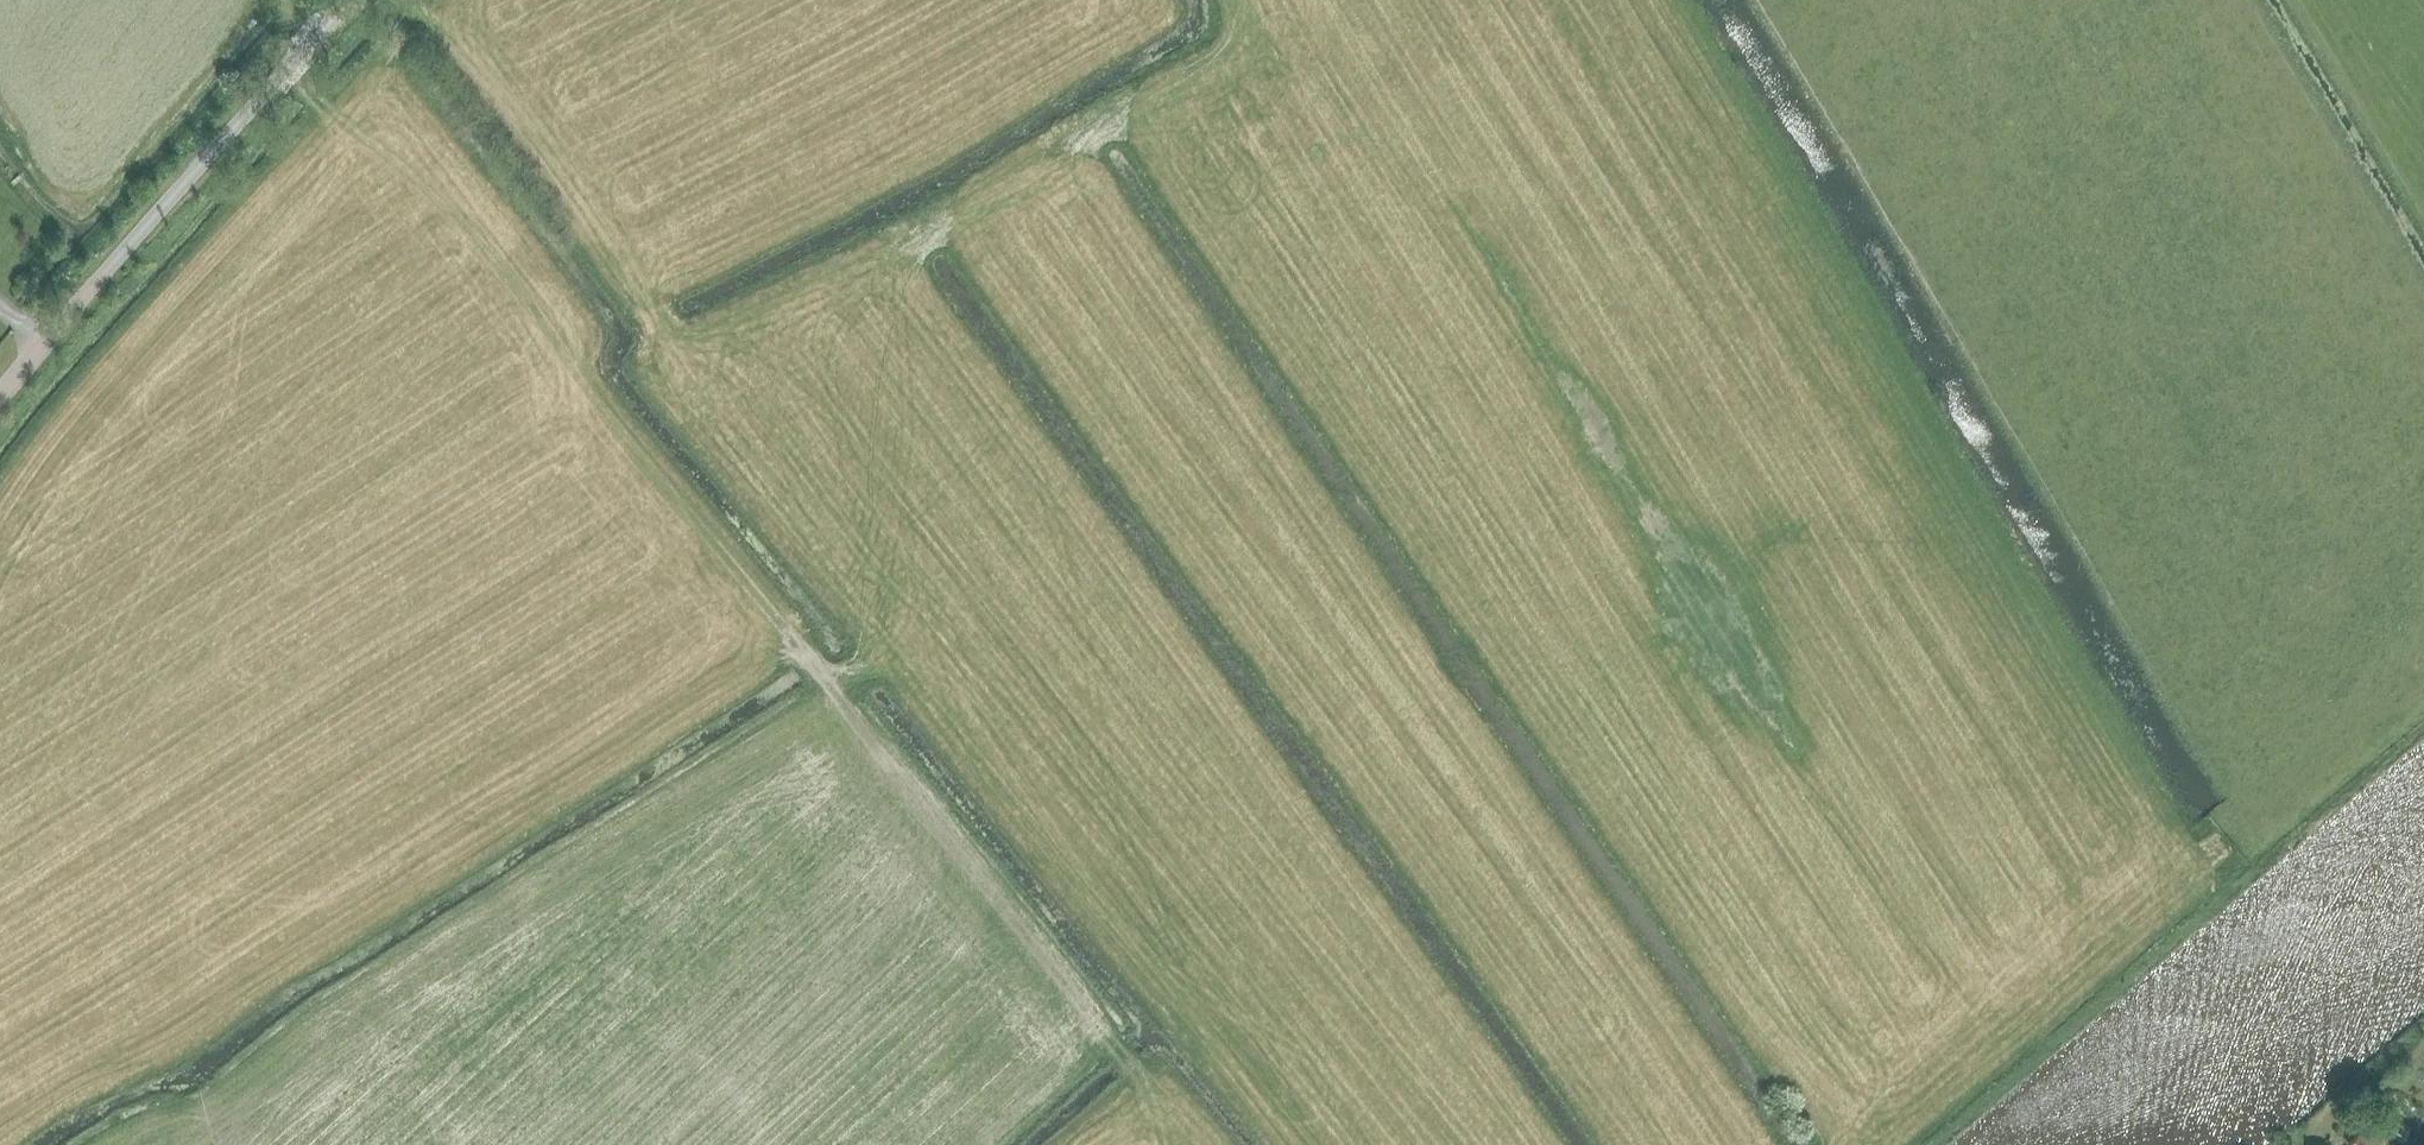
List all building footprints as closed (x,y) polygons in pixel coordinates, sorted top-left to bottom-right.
[(2389,1131),(2402,1140),(2410,1128),(2398,1119),(2389,1131)] [(2378,1143),(2357,1128),(2346,1143),(2349,1144),(2377,1144),(2378,1143)]
